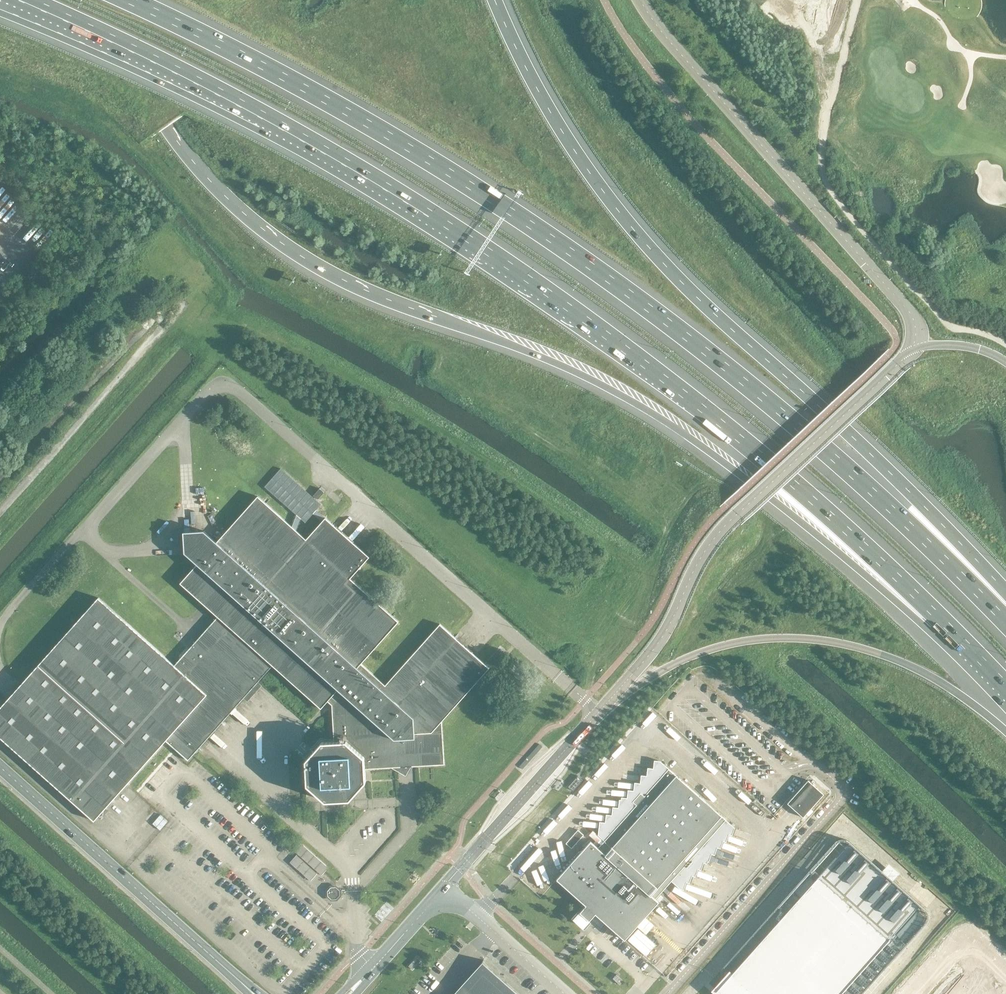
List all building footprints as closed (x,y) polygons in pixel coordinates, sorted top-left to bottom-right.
[(904,12),(912,7),(907,0),(895,0),(904,12)] [(318,499),(324,492),(320,489),(314,496),(318,499)] [(365,769),(391,768),(406,776),(411,766),(444,765),(442,722),(489,668),(440,624),(385,686),(361,664),(399,622),(350,579),(370,557),(325,518),(306,539),(258,496),(217,542),(204,531),(184,532),(185,553),(197,564),(180,583),(218,617),(174,665),(98,598),(0,709),(0,737),(94,821),(166,741),(188,760),(273,666),(321,709),(327,702),(332,705),(334,742),(322,742),(306,760),(307,785),(325,801),(350,800),(366,782),(365,769)] [(737,829),(726,820),(669,769),(660,761),(658,761),(657,768),(651,768),(651,775),(645,775),(644,783),(639,783),(638,790),(632,790),(631,798),(625,797),(625,799),(623,799),(622,808),(617,807),(616,815),(610,815),(609,823),(603,822),(602,835),(606,839),(598,848),(591,841),(557,879),(586,905),(580,912),(575,918),(584,926),(589,920),(589,921),(596,914),(625,940),(659,902),(656,899),(673,879),(684,888),(687,890),(690,882),(693,883),(696,875),(699,877),(702,869),(705,870),(708,862),(710,863),(711,861),(713,861),(715,853),(719,855),(721,848),(724,849),(727,841),(730,842),(733,834),(735,835),(737,829)] [(568,787),(573,791),(583,780),(578,776),(568,787)] [(808,780),(787,803),(803,817),(824,794),(808,780)] [(578,829),(566,843),(572,848),(584,835),(578,829)] [(322,874),(329,867),(305,844),(290,860),(312,880),(320,872),(322,874)] [(716,991),(717,992),(718,991),(721,993),(841,993),(890,939),(889,938),(889,939),(819,877),(820,876),(819,876),(716,991)] [(337,886),(336,886),(330,886),(326,891),(327,897),(331,901),(337,901),(342,896),(341,890),(337,886)] [(899,993),(1005,993),(1005,959),(976,932),(976,931),(975,931),(974,930),(973,930),(972,929),(971,929),(970,928),(969,928),(968,928),(966,928),(965,928),(964,928),(963,928),(962,928),(961,928),(960,929),(959,929),(958,930),(957,930),(956,931),(955,932),(954,932),(953,933),(899,993)] [(416,957),(409,966),(413,969),(420,961),(416,957)] [(483,964),(484,962),(483,961),(472,980),(463,993),(517,993),(483,964)] [(620,985),(624,980),(619,976),(617,974),(613,978),(617,982),(620,985)]
